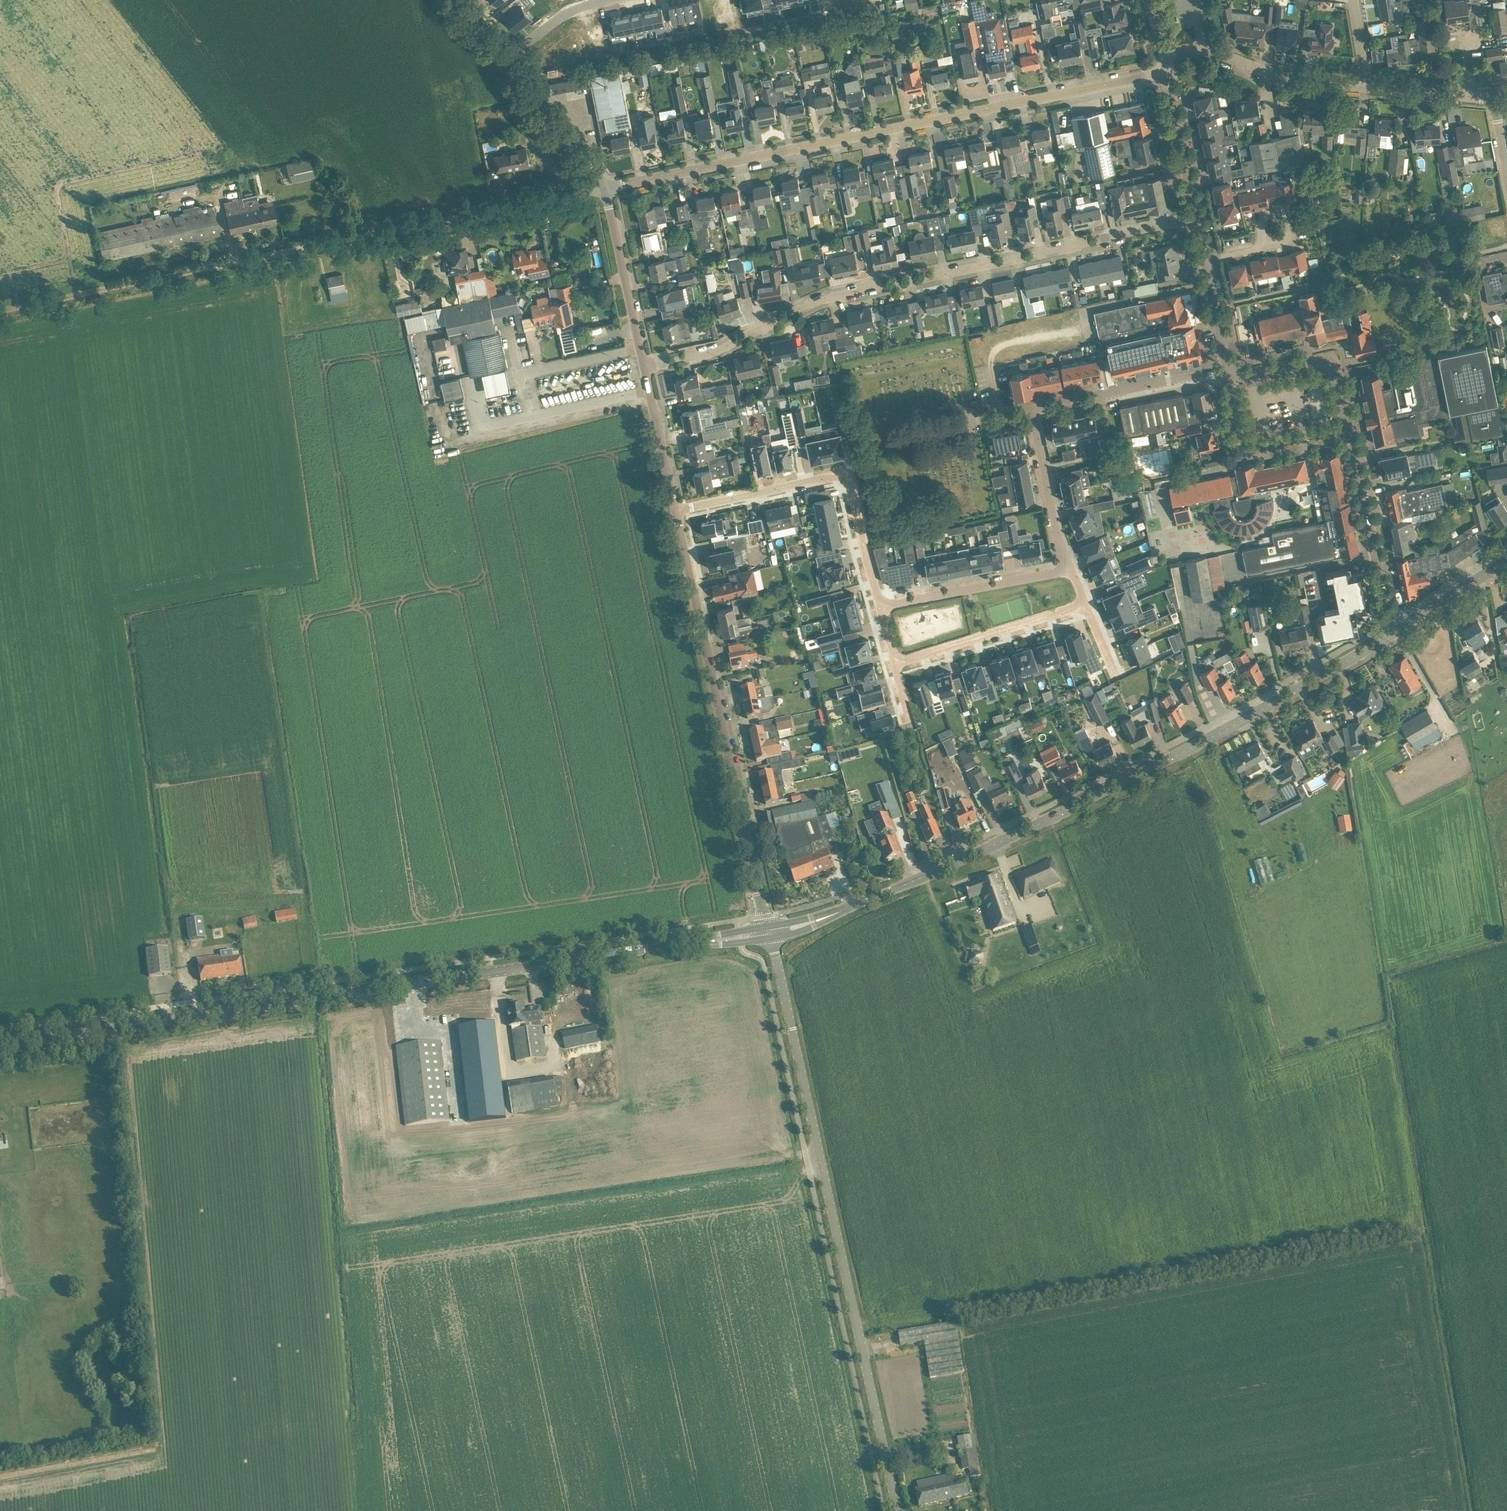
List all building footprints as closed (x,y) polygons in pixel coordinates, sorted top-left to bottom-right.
[(507,15),(513,24),(521,17),(523,20),(532,13),(524,6),(526,4),(522,0),(512,0),(508,3),(514,10),(507,15)] [(685,1),(689,20),(696,19),(691,0),(690,0),(685,1)] [(696,18),(703,18),(699,0),(692,0),(696,18)] [(741,8),(763,4),(762,0),(740,0),(741,8)] [(810,1),(811,9),(820,7),(821,7),(819,0),(809,0),(810,1)] [(919,5),(918,0),(904,0),(906,8),(919,5)] [(975,18),(980,42),(983,57),(987,57),(991,75),(1007,71),(1004,59),(1014,57),(1005,16),(997,18),(988,19),(987,11),(985,3),(978,4),(977,0),(971,0),(975,18)] [(1057,0),(1036,0),(1038,8),(1040,17),(1040,16),(1052,14),(1060,12),(1058,2),(1057,0)] [(1102,6),(1101,0),(1090,0),(1080,2),(1080,4),(1082,10),(1102,6)] [(1379,3),(1382,2),(1382,5),(1380,5),(1382,18),(1392,17),(1396,16),(1403,15),(1401,0),(1378,0),(1379,3)] [(1446,8),(1446,12),(1448,22),(1469,19),(1469,13),(1475,12),(1473,0),(1445,0),(1446,8)] [(1504,0),(1501,0),(1493,1),(1494,9),(1492,9),(1495,31),(1506,29),(1506,7),(1505,7),(1504,0)] [(685,1),(678,3),(682,22),(689,20),(685,1)] [(1107,10),(1104,11),(1107,26),(1112,25),(1113,31),(1114,31),(1120,30),(1119,24),(1128,22),(1125,6),(1120,7),(1119,1),(1112,3),(1105,4),(1107,10)] [(678,3),(671,4),(672,6),(676,23),(682,22),(678,3)] [(779,3),(770,5),(773,19),(782,18),(780,7),(779,3)] [(1265,14),(1265,20),(1272,20),(1273,4),(1266,4),(1265,14)] [(1273,4),(1272,20),(1280,21),(1281,5),(1273,4)] [(770,5),(763,7),(766,21),(773,19),(770,5)] [(1224,21),(1233,19),(1230,5),(1221,7),(1224,21)] [(662,7),(652,9),(655,27),(670,24),(668,12),(663,13),(662,7)] [(652,9),(642,11),(646,29),(655,27),(652,9)] [(642,11),(632,13),(636,31),(646,29),(642,11)] [(1236,19),(1234,38),(1244,40),(1243,43),(1248,43),(1250,20),(1251,13),(1243,12),(1240,15),(1240,19),(1236,19)] [(632,13),(622,15),(626,33),(636,31),(632,13)] [(1250,20),(1248,43),(1263,45),(1265,32),(1266,22),(1264,22),(1265,20),(1265,14),(1251,13),(1250,20)] [(613,23),(608,25),(610,36),(626,33),(622,15),(612,18),(613,23)] [(975,18),(964,20),(969,44),(980,42),(975,18)] [(1435,49),(1430,18),(1417,20),(1419,37),(1408,38),(1409,44),(1415,44),(1416,51),(1435,49)] [(1083,20),(1074,22),(1075,31),(1077,30),(1079,39),(1081,47),(1089,46),(1087,36),(1086,34),(1083,20)] [(1309,46),(1308,51),(1332,54),(1334,38),(1332,38),(1333,24),(1323,23),(1320,22),(1319,28),(1319,36),(1314,36),(1310,35),(1309,41),(1309,42),(1309,46)] [(1037,52),(1034,38),(1035,38),(1032,24),(1012,28),(1015,42),(1026,39),(1029,53),(1021,55),(1024,68),(1040,65),(1037,51),(1037,52)] [(836,25),(825,27),(827,35),(837,33),(836,25)] [(1296,50),(1297,40),(1298,28),(1278,26),(1276,46),(1287,47),(1287,49),(1296,50)] [(1113,31),(1102,34),(1103,40),(1105,49),(1113,48),(1113,52),(1119,51),(1121,53),(1126,52),(1127,50),(1133,48),(1130,34),(1125,35),(1124,29),(1120,30),(1114,31),(1113,31)] [(1409,44),(1408,38),(1407,33),(1399,34),(1401,46),(1387,48),(1389,65),(1390,65),(1390,67),(1391,68),(1398,67),(1399,66),(1399,64),(1417,61),(1416,51),(1415,44),(1409,44)] [(1094,35),(1087,36),(1089,46),(1096,44),(1094,35)] [(1072,40),(1058,43),(1061,63),(1063,62),(1065,64),(1067,64),(1069,63),(1070,61),(1083,58),(1081,47),(1079,39),(1072,40)] [(923,60),(943,56),(940,41),(920,45),(923,60)] [(963,69),(965,80),(980,77),(974,47),(958,50),(961,69),(963,69)] [(1487,58),(1503,56),(1503,51),(1502,47),(1486,49),(1487,58)] [(1373,60),(1385,59),(1383,50),(1372,52),(1373,60)] [(876,57),(875,56),(870,57),(869,53),(863,55),(866,72),(883,69),(885,69),(884,60),(883,56),(876,57)] [(903,72),(903,71),(900,56),(891,58),(894,73),(895,73),(903,72)] [(669,60),(649,64),(651,74),(678,68),(676,57),(669,58),(669,60)] [(809,66),(812,78),(824,75),(831,74),(828,61),(809,65),(809,66)] [(935,86),(950,83),(946,63),(931,66),(935,86)] [(731,85),(733,96),(745,94),(740,67),(728,69),(731,84),(731,85)] [(912,69),(903,71),(903,72),(905,82),(906,84),(908,92),(916,90),(916,93),(924,91),(922,81),(919,67),(912,69)] [(647,68),(638,70),(640,85),(649,84),(647,68)] [(627,103),(620,69),(551,83),(553,93),(592,85),(598,116),(628,110),(627,103)] [(791,77),(790,73),(781,75),(782,79),(774,80),(777,92),(795,88),(793,77),(791,77)] [(883,82),(875,84),(876,88),(878,98),(894,94),(890,74),(890,73),(884,74),(881,74),(883,82)] [(853,81),(846,82),(848,91),(847,91),(847,94),(849,103),(864,100),(863,95),(865,95),(863,87),(861,88),(859,78),(859,77),(859,76),(856,77),(852,77),(853,81)] [(749,105),(757,103),(752,80),(744,81),(749,105)] [(671,85),(676,111),(687,108),(682,83),(671,85)] [(815,96),(816,96),(816,100),(818,110),(834,107),(830,87),(830,84),(825,85),(822,85),(823,94),(815,96)] [(702,87),(707,110),(715,108),(711,85),(702,87)] [(759,122),(777,118),(773,103),(777,103),(774,85),(762,87),(766,105),(756,107),(759,122)] [(1209,117),(1216,116),(1231,113),(1230,106),(1218,109),(1218,107),(1214,108),(1213,104),(1211,94),(1205,96),(1205,93),(1197,92),(1196,98),(1194,98),(1197,112),(1202,111),(1207,110),(1209,117)] [(792,99),(791,96),(785,97),(788,116),(798,114),(799,115),(800,116),(802,116),(804,115),(805,114),(805,113),(806,112),(803,97),(792,99)] [(1261,115),(1257,99),(1245,101),(1245,99),(1235,102),(1239,120),(1261,115)] [(646,117),(643,100),(627,103),(628,110),(633,133),(633,134),(639,133),(640,135),(641,135),(642,141),(640,141),(641,149),(657,145),(657,142),(658,142),(655,131),(652,116),(646,117)] [(1104,110),(1072,117),(1074,126),(1075,129),(1076,133),(1078,144),(1109,137),(1136,133),(1141,132),(1150,130),(1147,112),(1146,112),(1144,102),(1114,108),(1117,119),(1132,116),(1133,122),(1107,127),(1104,110)] [(741,112),(739,105),(718,109),(721,124),(727,122),(729,131),(736,130),(736,127),(743,125),(741,112)] [(1283,127),(1278,128),(1280,137),(1299,133),(1298,128),(1296,119),(1294,108),(1280,111),(1281,121),(1283,127)] [(633,133),(628,110),(598,116),(601,130),(611,129),(613,137),(612,137),(615,151),(616,152),(623,151),(622,149),(631,148),(629,134),(633,133)] [(1304,120),(1296,119),(1298,128),(1302,128),(1312,129),(1312,133),(1323,134),(1324,134),(1324,122),(1325,112),(1305,111),(1304,113),(1304,115),(1304,120)] [(697,112),(688,114),(689,115),(691,125),(692,133),(698,132),(699,134),(713,131),(711,121),(711,116),(698,119),(697,112)] [(1345,135),(1356,136),(1355,143),(1354,151),(1363,152),(1365,133),(1353,132),(1354,129),(1357,129),(1358,126),(1358,125),(1359,115),(1338,113),(1337,123),(1337,128),(1345,128),(1345,135)] [(683,122),(682,116),(664,119),(666,127),(668,127),(671,140),(686,137),(683,122)] [(1203,140),(1224,136),(1222,128),(1218,129),(1217,123),(1216,116),(1209,117),(1204,118),(1199,119),(1199,120),(1202,133),(1206,132),(1211,131),(1212,138),(1208,139),(1203,140)] [(1391,133),(1391,128),(1392,118),(1376,116),(1375,132),(1368,131),(1367,143),(1391,145),(1388,171),(1406,173),(1408,157),(1404,157),(1405,147),(1392,146),(1393,133),(1391,133)] [(1259,133),(1267,131),(1264,120),(1256,122),(1259,133)] [(1416,136),(1416,138),(1417,138),(1417,140),(1417,142),(1419,142),(1440,141),(1439,136),(1439,126),(1424,127),(1424,125),(1416,126),(1416,136)] [(1466,125),(1456,126),(1459,145),(1452,146),(1455,165),(1465,163),(1463,154),(1475,153),(1474,143),(1481,142),(1479,129),(1472,130),(1471,125),(1466,126),(1466,125)] [(543,152),(554,143),(541,127),(530,135),(543,152)] [(1038,154),(1053,151),(1051,141),(1049,127),(1033,130),(1038,154)] [(1020,140),(1019,133),(1003,136),(1007,156),(999,158),(1008,200),(1016,198),(1011,174),(1032,170),(1029,157),(1025,138),(1020,140)] [(1252,157),(1241,160),(1243,168),(1244,174),(1305,161),(1301,144),(1299,134),(1299,133),(1280,137),(1259,141),(1249,143),(1252,157)] [(1322,134),(1322,150),(1331,150),(1332,135),(1324,134),(1322,134)] [(1229,139),(1228,135),(1224,136),(1203,140),(1206,153),(1215,152),(1216,158),(1207,160),(1228,156),(1226,148),(1223,149),(1222,145),(1226,144),(1229,139)] [(1119,157),(1138,153),(1135,139),(1135,136),(1115,140),(1119,157)] [(1139,160),(1146,158),(1156,156),(1152,136),(1135,139),(1138,153),(1139,160)] [(978,141),(977,138),(967,140),(969,150),(971,149),(973,161),(988,158),(987,151),(985,139),(978,141)] [(1090,178),(1115,172),(1108,141),(1083,146),(1090,178)] [(961,144),(961,142),(952,143),(953,146),(945,147),(950,170),(958,169),(958,167),(967,165),(963,144),(961,144)] [(1305,143),(1301,144),(1305,161),(1312,159),(1310,151),(1309,142),(1305,143)] [(1459,180),(1455,165),(1452,146),(1449,147),(1449,145),(1437,147),(1442,173),(1443,174),(1448,173),(1450,182),(1459,180)] [(520,167),(530,165),(526,148),(517,150),(504,152),(505,154),(493,156),(494,160),(496,170),(519,165),(520,167)] [(923,170),(929,169),(929,168),(933,167),(930,150),(920,152),(922,165),(923,170)] [(923,170),(922,165),(920,152),(909,155),(912,167),(914,167),(916,173),(917,182),(925,181),(923,170)] [(1034,180),(1042,178),(1038,155),(1029,157),(1032,170),(1034,180)] [(1228,156),(1207,160),(1210,174),(1219,172),(1220,178),(1212,180),(1213,181),(1232,176),(1231,169),(1227,169),(1224,157),(1228,156)] [(890,189),(895,188),(893,178),(896,178),(895,170),(897,170),(894,157),(883,160),(886,172),(890,189)] [(291,182),(314,177),(310,158),(287,163),(291,182)] [(1008,200),(999,158),(998,158),(999,160),(982,163),(985,179),(1002,176),(1007,200),(1008,200)] [(890,189),(886,172),(883,160),(873,162),(876,175),(878,174),(882,191),(890,189)] [(860,170),(859,165),(844,168),(847,184),(856,183),(858,194),(871,191),(868,176),(866,177),(864,169),(860,170)] [(1161,180),(1159,169),(1149,171),(1130,176),(1101,182),(1102,187),(1109,186),(1115,218),(1167,207),(1162,186),(1166,185),(1165,179),(1161,180)] [(817,194),(810,196),(815,222),(821,221),(819,213),(829,211),(827,200),(826,200),(824,193),(824,190),(822,184),(830,183),(830,187),(837,185),(835,174),(828,175),(828,171),(813,174),(815,184),(816,191),(817,194)] [(1280,171),(1276,172),(1282,200),(1282,202),(1296,199),(1292,181),(1291,177),(1282,179),(1280,171)] [(1273,179),(1264,181),(1269,203),(1281,200),(1282,200),(1276,172),(1272,173),(1273,179)] [(908,188),(909,195),(916,193),(920,192),(917,182),(916,173),(912,174),(911,174),(905,176),(908,188)] [(947,196),(958,194),(954,174),(943,177),(947,196)] [(897,198),(909,195),(905,176),(896,178),(893,178),(895,188),(897,198)] [(783,211),(796,208),(794,197),(802,196),(798,177),(783,181),(785,192),(779,193),(783,211)] [(1253,179),(1249,180),(1255,207),(1269,204),(1269,203),(1264,181),(1259,182),(1260,184),(1255,185),(1253,179)] [(1246,187),(1237,189),(1241,210),(1255,207),(1249,180),(1245,181),(1246,187)] [(873,195),(880,193),(877,181),(870,183),(873,195)] [(1223,184),(1213,186),(1216,200),(1217,199),(1233,196),(1232,190),(1232,189),(1231,182),(1228,183),(1223,184)] [(774,205),(772,198),(773,198),(770,183),(754,187),(757,201),(765,199),(767,206),(774,205)] [(845,212),(853,210),(851,200),(848,186),(840,188),(845,212)] [(1233,196),(1217,199),(1220,214),(1221,219),(1224,220),(1238,217),(1237,211),(1241,210),(1237,189),(1232,190),(1233,196)] [(727,214),(735,213),(742,211),(740,204),(741,203),(738,190),(722,193),(727,214)] [(1092,207),(1091,201),(1089,194),(1083,195),(1089,223),(1103,221),(1100,206),(1092,207)] [(227,215),(231,231),(277,221),(272,199),(259,202),(257,195),(242,198),(245,211),(227,215)] [(700,210),(691,212),(694,227),(695,227),(700,248),(712,246),(707,225),(710,218),(718,216),(716,209),(717,209),(716,205),(714,195),(713,195),(714,196),(707,197),(707,196),(698,198),(700,208),(700,210)] [(1075,226),(1089,223),(1083,195),(1077,197),(1079,210),(1072,211),(1075,226)] [(1066,210),(1065,206),(1063,196),(1047,199),(1047,200),(1041,201),(1043,210),(1045,210),(1049,232),(1063,229),(1060,211),(1065,209),(1065,210),(1066,210)] [(673,203),(676,219),(691,217),(688,199),(687,199),(687,200),(673,203)] [(993,243),(1007,240),(1004,222),(1010,221),(1005,201),(994,203),(996,212),(990,214),(989,216),(989,217),(990,223),(989,224),(993,243)] [(808,225),(815,224),(810,203),(804,205),(808,225)] [(104,259),(163,246),(164,250),(176,248),(175,244),(198,239),(199,241),(221,236),(220,234),(214,206),(202,208),(201,204),(191,207),(192,211),(170,215),(169,212),(156,215),(141,218),(142,221),(98,231),(104,259)] [(1038,216),(1036,206),(1035,204),(1019,207),(1020,215),(1017,216),(1021,237),(1035,234),(1032,216),(1037,215),(1037,216),(1038,216)] [(653,207),(640,209),(643,225),(657,222),(658,227),(667,225),(667,221),(667,220),(664,205),(653,207)] [(758,205),(751,206),(756,229),(762,227),(769,226),(767,216),(760,218),(758,205)] [(758,236),(751,206),(751,207),(753,217),(740,220),(743,235),(750,233),(750,235),(757,234),(758,236)] [(969,209),(970,211),(972,223),(980,222),(978,212),(977,207),(969,209)] [(1458,211),(1453,212),(1455,223),(1462,221),(1466,220),(1465,215),(1465,214),(1464,210),(1458,211)] [(885,223),(904,221),(903,214),(884,216),(885,223)] [(942,235),(938,215),(920,219),(921,223),(927,222),(930,237),(925,238),(925,235),(924,234),(924,233),(922,232),(920,231),(919,231),(917,232),(916,233),(915,235),(915,237),(915,240),(910,241),(913,260),(937,255),(933,236),(942,235)] [(868,228),(860,230),(863,246),(872,244),(868,228)] [(668,249),(663,229),(655,231),(645,233),(649,251),(655,250),(655,252),(668,249)] [(950,234),(951,240),(953,250),(966,247),(966,249),(977,246),(975,237),(975,235),(974,229),(950,234)] [(854,248),(863,246),(860,230),(850,232),(854,248)] [(894,247),(892,236),(884,237),(886,249),(872,252),(875,268),(899,263),(895,247),(894,247)] [(670,254),(683,251),(682,243),(669,246),(670,254)] [(1171,269),(1179,267),(1175,244),(1150,249),(1154,269),(1157,269),(1160,281),(1173,278),(1171,269)] [(746,252),(744,245),(729,248),(731,257),(742,255),(746,254),(746,252)] [(785,263),(793,261),(790,245),(782,247),(785,263)] [(459,250),(453,246),(452,246),(457,250),(446,252),(449,266),(454,269),(459,268),(460,274),(455,275),(458,290),(442,293),(443,299),(442,299),(444,306),(489,296),(484,269),(469,272),(466,255),(469,254),(465,254),(464,248),(459,250)] [(785,263),(782,247),(772,249),(775,261),(783,260),(784,264),(785,263)] [(537,249),(514,253),(517,271),(530,268),(531,277),(550,273),(546,256),(538,257),(537,249)] [(1304,249),(1291,252),(1291,254),(1294,270),(1308,267),(1304,249)] [(858,271),(856,262),(854,253),(832,257),(835,274),(849,271),(850,273),(858,271)] [(1291,254),(1278,257),(1281,272),(1281,274),(1295,271),(1294,270),(1291,254)] [(687,267),(685,255),(677,257),(677,258),(663,261),(663,260),(651,262),(654,277),(664,275),(666,275),(665,268),(679,265),(680,269),(687,267)] [(746,274),(742,255),(731,257),(731,258),(723,260),(724,265),(729,264),(730,274),(736,273),(738,282),(740,282),(743,295),(750,294),(746,274)] [(1125,275),(1121,255),(1107,258),(1112,284),(1114,284),(1112,277),(1121,275),(1122,282),(1127,281),(1126,274),(1125,275)] [(1277,255),(1264,258),(1268,275),(1281,272),(1278,257),(1277,255)] [(1112,284),(1107,258),(1093,261),(1099,287),(1100,287),(1098,280),(1108,278),(1109,285),(1112,284)] [(1264,258),(1250,261),(1251,264),(1254,278),(1268,275),(1264,258)] [(1099,287),(1093,261),(1079,264),(1083,283),(1094,281),(1095,288),(1099,287)] [(797,284),(806,282),(806,280),(821,277),(818,262),(794,267),(797,284)] [(1231,266),(1230,268),(1233,283),(1249,279),(1254,278),(1251,264),(1246,265),(1246,263),(1231,266)] [(1057,289),(1072,286),(1068,267),(1060,268),(1053,270),(1057,289)] [(760,300),(782,296),(780,281),(781,281),(779,269),(769,270),(771,283),(757,285),(760,300)] [(1043,292),(1057,289),(1053,270),(1046,271),(1039,273),(1043,292)] [(1501,270),(1483,274),(1489,303),(1495,302),(1497,295),(1504,294),(1506,298),(1506,272),(1501,273),(1501,270)] [(680,282),(695,279),(694,272),(679,275),(680,282)] [(746,274),(750,294),(756,293),(752,272),(746,274)] [(342,273),(335,274),(339,300),(347,298),(345,289),(345,285),(342,273)] [(1028,295),(1043,292),(1039,273),(1031,274),(1024,276),(1025,278),(1028,295)] [(335,274),(326,276),(327,281),(330,294),(332,304),(340,303),(339,300),(335,274)] [(428,277),(423,284),(425,286),(427,284),(430,285),(428,288),(430,289),(433,289),(433,280),(428,277)] [(997,298),(1016,294),(1013,278),(993,282),(997,298)] [(1134,295),(1142,293),(1158,291),(1156,281),(1133,286),(1134,295)] [(572,284),(550,289),(551,291),(553,302),(557,323),(574,320),(570,301),(575,300),(573,287),(572,284)] [(964,307),(985,302),(982,285),(961,289),(962,292),(961,292),(964,307)] [(684,286),(672,288),(657,291),(659,298),(656,299),(658,306),(660,306),(661,307),(673,305),(675,314),(698,309),(698,307),(696,300),(687,302),(684,286)] [(449,329),(451,341),(463,339),(471,375),(508,367),(500,330),(497,331),(494,316),(515,311),(517,324),(524,323),(521,310),(520,310),(515,290),(489,296),(444,306),(442,306),(437,307),(441,324),(443,324),(444,330),(449,329)] [(735,297),(733,290),(722,293),(722,291),(715,294),(718,303),(718,304),(723,319),(730,317),(729,315),(741,311),(742,313),(737,297),(735,297)] [(1309,335),(1311,343),(1326,339),(1353,333),(1353,330),(1349,313),(1322,319),(1320,308),(1319,308),(1315,291),(1300,295),(1302,305),(1295,307),(1296,310),(1282,313),(1281,310),(1273,312),(1274,315),(1267,317),(1267,315),(1266,315),(1267,317),(1260,319),(1260,321),(1255,322),(1258,335),(1263,334),(1265,341),(1272,340),(1272,341),(1273,341),(1273,339),(1279,338),(1280,339),(1281,339),(1280,338),(1286,336),(1287,338),(1288,337),(1287,336),(1294,334),(1294,336),(1295,336),(1295,334),(1302,333),(1303,337),(1309,335)] [(928,313),(949,309),(946,292),(926,296),(926,298),(925,298),(928,313)] [(1139,301),(1094,311),(1096,319),(1098,318),(1099,323),(1097,323),(1098,328),(1099,333),(1107,331),(1109,340),(1159,330),(1171,327),(1171,328),(1187,324),(1187,325),(1191,324),(1188,308),(1184,309),(1181,293),(1171,295),(1166,296),(1166,297),(1146,301),(1144,301),(1139,300),(1139,302),(1139,301)] [(539,303),(532,304),(534,313),(536,323),(537,328),(544,326),(543,321),(555,319),(556,323),(557,323),(553,302),(552,302),(551,295),(537,298),(539,303)] [(420,299),(396,304),(399,316),(404,315),(423,311),(420,299)] [(890,319),(910,315),(907,300),(887,304),(890,319)] [(988,323),(1002,320),(998,301),(984,304),(988,323)] [(1035,315),(1032,301),(1024,303),(1027,317),(1035,315)] [(876,330),(874,323),(871,307),(848,312),(851,328),(862,325),(864,332),(876,330)] [(952,334),(966,332),(961,309),(950,311),(949,316),(952,334)] [(1373,335),(1367,310),(1360,312),(1362,325),(1358,326),(1359,329),(1353,330),(1353,333),(1357,353),(1376,349),(1373,335)] [(914,330),(924,328),(921,312),(911,314),(914,330)] [(697,328),(695,314),(687,316),(688,320),(685,321),(685,320),(677,322),(677,321),(664,324),(667,339),(691,334),(690,330),(697,328)] [(809,333),(813,351),(822,349),(820,338),(828,337),(836,335),(835,329),(835,327),(833,319),(826,321),(825,319),(813,321),(813,323),(813,326),(814,326),(815,332),(809,333)] [(1109,340),(1106,341),(1107,342),(1108,347),(1114,374),(1136,370),(1151,367),(1150,366),(1169,362),(1168,356),(1177,354),(1179,362),(1182,361),(1182,362),(1188,361),(1188,360),(1194,359),(1194,360),(1200,359),(1199,358),(1202,357),(1198,336),(1196,336),(1193,323),(1191,324),(1187,325),(1187,324),(1171,328),(1171,327),(1159,330),(1109,340)] [(1505,344),(1501,326),(1491,328),(1494,346),(1505,344)] [(564,352),(578,349),(573,328),(560,331),(564,352)] [(853,334),(844,335),(849,356),(864,353),(862,343),(856,345),(853,334)] [(849,356),(844,335),(837,337),(839,348),(833,350),(835,359),(849,356)] [(799,354),(796,339),(784,341),(784,339),(772,342),(773,346),(772,346),(773,348),(775,359),(783,357),(784,362),(787,364),(792,363),(794,360),(793,355),(799,354)] [(1361,389),(1367,414),(1365,415),(1366,416),(1366,415),(1371,414),(1372,423),(1375,436),(1376,436),(1377,441),(1376,441),(1376,444),(1394,440),(1395,446),(1409,443),(1407,437),(1420,434),(1417,421),(1430,418),(1456,413),(1458,424),(1459,431),(1454,432),(1456,442),(1471,439),(1472,441),(1498,435),(1506,434),(1506,431),(1503,409),(1501,400),(1498,400),(1486,344),(1420,358),(1379,366),(1380,373),(1363,376),(1365,389),(1361,389)] [(763,369),(761,362),(759,352),(751,354),(751,356),(736,360),(737,364),(736,364),(736,366),(737,366),(740,377),(756,373),(756,371),(763,369)] [(1093,379),(1102,377),(1099,358),(1089,360),(1093,379)] [(1030,372),(1030,371),(1028,360),(1027,361),(1033,392),(1034,392),(1034,391),(1043,389),(1039,370),(1030,372)] [(1084,380),(1093,379),(1089,360),(1080,362),(1084,380)] [(1033,392),(1027,361),(1019,362),(1020,369),(1023,369),(1023,372),(1011,375),(1012,377),(1009,377),(1012,389),(1014,389),(1016,395),(1033,392)] [(1075,382),(1084,380),(1080,362),(1071,364),(1075,382)] [(772,384),(781,382),(778,364),(769,365),(772,384)] [(1066,384),(1075,382),(1071,364),(1062,365),(1066,384)] [(1053,387),(1063,385),(1059,366),(1049,368),(1053,387)] [(1043,389),(1053,387),(1049,368),(1039,370),(1043,389)] [(679,395),(692,392),(692,391),(701,389),(701,387),(698,373),(688,375),(688,377),(676,380),(679,395)] [(441,379),(442,397),(463,395),(461,377),(441,379)] [(811,378),(803,379),(804,389),(813,387),(811,378)] [(718,395),(734,391),(732,381),(717,385),(716,385),(718,395)] [(736,401),(746,399),(742,381),(733,383),(734,390),(736,401)] [(762,396),(773,395),(772,384),(761,386),(762,396)] [(1211,401),(1209,390),(1193,393),(1193,394),(1184,396),(1186,411),(1196,409),(1197,414),(1203,413),(1213,411),(1213,409),(1214,409),(1214,408),(1213,402),(1212,401),(1211,401)] [(1126,435),(1189,423),(1186,411),(1184,396),(1183,393),(1120,406),(1126,435)] [(834,407),(838,425),(847,423),(844,405),(834,407)] [(700,416),(710,414),(708,406),(682,412),(683,414),(684,414),(685,417),(684,418),(686,428),(702,425),(700,416)] [(792,410),(797,434),(806,432),(801,408),(792,410)] [(1088,434),(1099,432),(1095,412),(1084,414),(1088,434)] [(1077,436),(1088,434),(1084,414),(1073,416),(1077,436)] [(712,429),(730,426),(742,423),(740,416),(711,422),(712,429)] [(1066,438),(1077,436),(1073,416),(1062,419),(1066,438)] [(1055,441),(1066,438),(1062,419),(1051,421),(1055,441)] [(764,438),(749,441),(757,474),(764,472),(765,472),(765,474),(768,473),(768,471),(773,470),(771,464),(776,463),(772,446),(766,422),(761,423),(764,438)] [(783,438),(772,441),(779,470),(790,467),(785,449),(799,446),(793,423),(780,426),(783,438)] [(1202,431),(1201,423),(1187,426),(1186,425),(1175,427),(1177,435),(1188,433),(1188,435),(1194,433),(1196,442),(1199,441),(1201,450),(1219,446),(1219,445),(1221,444),(1220,439),(1218,438),(1217,436),(1213,437),(1212,429),(1202,431)] [(714,438),(731,434),(730,426),(712,429),(714,438)] [(833,434),(824,436),(829,458),(835,456),(835,458),(843,456),(843,455),(845,454),(839,427),(832,428),(833,434)] [(1023,427),(1014,429),(1018,447),(1022,446),(1027,445),(1023,427)] [(1006,431),(1010,448),(1018,447),(1014,429),(1006,431)] [(1001,450),(1010,448),(1006,431),(998,432),(1001,450)] [(1166,440),(1164,431),(1150,433),(1151,442),(1166,440)] [(822,459),(829,458),(824,436),(815,438),(813,432),(806,434),(812,461),(814,461),(815,462),(822,461),(822,459)] [(1001,450),(998,432),(989,434),(992,452),(997,451),(1001,450)] [(711,438),(688,442),(692,460),(707,457),(709,463),(716,462),(711,438)] [(1506,460),(1506,443),(1506,442),(1497,444),(1498,451),(1491,452),(1492,463),(1506,460)] [(1092,454),(1098,453),(1096,443),(1090,444),(1092,454)] [(1086,455),(1092,454),(1090,444),(1084,445),(1086,455)] [(1070,458),(1076,457),(1074,447),(1068,448),(1070,458)] [(1064,459),(1070,458),(1068,448),(1062,450),(1064,459)] [(1166,471),(1165,464),(1170,463),(1169,457),(1169,455),(1167,449),(1152,452),(1156,474),(1158,473),(1158,472),(1166,471)] [(1415,453),(1416,461),(1381,468),(1383,476),(1410,471),(1409,468),(1418,466),(1417,465),(1430,462),(1428,450),(1415,453)] [(1327,479),(1327,478),(1328,478),(1327,472),(1342,469),(1339,451),(1313,457),(1318,480),(1322,479),(1325,478),(1325,479),(1327,479)] [(1155,474),(1156,474),(1152,452),(1136,455),(1139,470),(1144,468),(1145,475),(1154,473),(1155,474)] [(1379,458),(1381,468),(1416,461),(1415,453),(1407,455),(1406,452),(1379,458)] [(704,470),(695,472),(698,488),(708,486),(714,485),(712,478),(720,476),(731,474),(731,472),(740,470),(737,457),(734,458),(727,459),(716,462),(709,463),(710,469),(704,470)] [(1306,468),(1304,458),(1264,467),(1263,462),(1255,464),(1255,463),(1236,467),(1237,474),(1230,476),(1229,474),(1169,486),(1173,502),(1174,507),(1177,523),(1192,520),(1189,504),(1214,499),(1216,508),(1213,509),(1217,518),(1223,526),(1231,530),(1240,533),(1250,533),(1259,530),(1266,524),(1271,516),(1274,507),(1273,497),(1270,498),(1267,488),(1309,479),(1306,468)] [(1027,460),(1004,464),(1007,478),(1030,473),(1027,460)] [(1506,480),(1506,464),(1487,467),(1490,483),(1506,480)] [(1063,489),(1083,485),(1080,474),(1083,474),(1082,467),(1072,469),(1073,475),(1061,478),(1063,489)] [(1345,482),(1342,469),(1327,472),(1328,478),(1327,478),(1327,479),(1325,479),(1325,478),(1322,479),(1318,480),(1319,487),(1312,488),(1319,521),(1272,531),(1272,534),(1263,536),(1264,544),(1263,545),(1262,540),(1255,541),(1256,546),(1242,549),(1247,574),(1359,551),(1349,502),(1348,502),(1344,482),(1345,482)] [(1030,473),(1007,478),(1010,490),(1033,486),(1030,473)] [(1392,518),(1436,510),(1444,508),(1444,507),(1447,507),(1447,505),(1442,484),(1442,483),(1430,486),(1406,491),(1405,487),(1396,489),(1386,491),(1392,518)] [(1085,497),(1083,485),(1063,489),(1065,501),(1078,498),(1079,504),(1089,502),(1088,496),(1085,497)] [(1033,486),(1010,490),(1012,504),(1018,503),(1019,503),(1035,499),(1033,486)] [(815,499),(817,511),(836,507),(833,496),(820,498),(818,489),(805,492),(806,501),(815,499)] [(1305,503),(1312,501),(1310,494),(1303,496),(1305,503)] [(1506,518),(1506,510),(1498,495),(1486,503),(1499,523),(1506,518)] [(1095,510),(1116,506),(1114,498),(1094,501),(1093,502),(1095,510)] [(1450,565),(1483,543),(1479,538),(1488,535),(1480,501),(1471,503),(1476,523),(1452,539),(1453,546),(1447,551),(1450,565)] [(791,504),(779,506),(783,527),(801,523),(798,511),(793,513),(791,504)] [(783,527),(779,506),(766,509),(771,530),(783,527)] [(819,522),(838,518),(836,508),(817,511),(819,522)] [(1078,535),(1096,528),(1088,509),(1070,516),(1073,524),(1074,526),(1075,529),(1078,535)] [(1437,516),(1436,510),(1392,518),(1392,519),(1393,518),(1394,525),(1392,525),(1396,540),(1393,541),(1395,552),(1402,550),(1403,551),(1404,551),(1404,550),(1415,548),(1412,538),(1416,537),(1413,522),(1437,516)] [(1008,528),(1011,545),(1019,543),(1019,539),(1015,520),(1014,513),(1005,515),(1006,518),(1007,522),(1008,528)] [(714,540),(727,537),(739,534),(737,525),(725,527),(723,527),(721,517),(711,519),(711,521),(709,521),(708,520),(707,520),(707,521),(701,523),(703,532),(704,535),(711,534),(712,540),(714,540)] [(762,517),(748,520),(751,532),(764,529),(762,517)] [(1145,528),(1142,517),(1121,523),(1124,535),(1145,528)] [(819,522),(821,532),(840,529),(838,518),(819,522)] [(955,533),(963,531),(961,524),(953,526),(955,533)] [(965,527),(966,531),(967,535),(975,533),(973,525),(965,527)] [(998,530),(1000,540),(990,542),(991,548),(994,566),(1005,564),(1002,546),(1011,545),(1010,541),(1008,528),(998,530)] [(840,529),(821,532),(824,544),(843,540),(840,529)] [(936,540),(944,539),(943,531),(934,533),(936,540)] [(748,546),(745,533),(739,534),(727,537),(728,545),(730,545),(731,548),(708,552),(709,560),(708,560),(709,567),(711,567),(711,569),(721,567),(722,568),(728,567),(728,565),(738,563),(735,549),(748,546)] [(1045,548),(1043,539),(1043,536),(1031,538),(1032,541),(1019,543),(1022,560),(1043,557),(1041,549),(1045,548)] [(1104,545),(1100,536),(1081,544),(1087,558),(1098,553),(1101,559),(1108,556),(1116,554),(1111,542),(1104,545)] [(907,561),(898,562),(902,583),(908,582),(913,581),(912,575),(919,574),(912,539),(903,541),(907,561)] [(916,545),(919,560),(926,558),(923,543),(916,545)] [(885,544),(873,546),(883,581),(889,579),(890,585),(895,584),(901,583),(902,583),(898,562),(889,564),(885,544)] [(825,546),(816,548),(817,555),(826,553),(825,546)] [(959,554),(958,555),(961,572),(972,570),(969,552),(968,546),(958,548),(959,554)] [(1415,555),(1439,550),(1439,547),(1414,550),(1415,555)] [(994,566),(991,548),(980,550),(983,568),(994,566)] [(972,570),(983,568),(980,550),(969,552),(972,570)] [(1440,552),(1439,550),(1415,555),(1415,556),(1407,558),(1397,560),(1404,596),(1419,593),(1418,585),(1431,583),(1429,572),(1432,572),(1432,574),(1439,572),(1438,567),(1450,565),(1447,551),(1440,552)] [(833,552),(816,555),(819,563),(818,563),(821,573),(818,574),(821,587),(829,585),(829,586),(841,582),(840,581),(850,578),(850,576),(851,575),(850,570),(848,570),(847,568),(846,568),(844,563),(842,564),(842,563),(836,564),(833,552)] [(1206,556),(1207,562),(1221,559),(1220,554),(1206,556)] [(951,574),(961,572),(958,555),(947,557),(951,574)] [(1108,556),(1101,559),(1090,564),(1097,582),(1116,574),(1122,571),(1120,566),(1115,567),(1113,568),(1108,556)] [(1132,574),(1151,566),(1147,556),(1128,564),(1132,574)] [(1207,562),(1206,556),(1187,559),(1193,598),(1213,595),(1213,598),(1221,597),(1219,588),(1212,589),(1212,588),(1211,582),(1207,562)] [(947,557),(936,559),(940,576),(951,574),(947,557)] [(929,578),(940,576),(936,559),(925,561),(929,578)] [(1349,574),(1347,569),(1349,568),(1327,572),(1328,577),(1333,576),(1340,608),(1325,611),(1326,614),(1317,616),(1322,640),(1358,633),(1353,610),(1369,606),(1361,571),(1349,574)] [(731,581),(723,582),(713,584),(716,598),(726,596),(729,595),(734,594),(733,593),(741,592),(741,593),(757,589),(753,569),(729,574),(731,581)] [(1297,585),(1304,584),(1301,571),(1295,573),(1297,585)] [(1124,588),(1104,596),(1107,604),(1106,605),(1109,611),(1131,602),(1126,591),(1145,583),(1140,572),(1121,580),(1124,588)] [(1225,586),(1224,580),(1211,582),(1212,588),(1219,587),(1225,586)] [(1173,600),(1176,607),(1179,605),(1175,584),(1165,588),(1170,601),(1173,600)] [(807,598),(808,605),(832,598),(831,591),(807,598)] [(856,600),(854,592),(835,598),(839,614),(860,608),(858,600),(856,600)] [(1263,595),(1252,597),(1253,603),(1248,604),(1253,628),(1269,625),(1264,601),(1263,595)] [(1300,621),(1310,619),(1306,597),(1300,598),(1301,604),(1296,605),(1300,621)] [(1131,602),(1109,611),(1112,618),(1113,617),(1116,626),(1134,618),(1137,626),(1159,617),(1154,605),(1136,613),(1131,602)] [(721,622),(737,618),(734,606),(728,607),(719,609),(721,622)] [(844,630),(863,625),(861,617),(862,616),(860,608),(839,614),(844,630)] [(738,625),(751,623),(750,615),(744,617),(721,622),(724,634),(739,630),(738,625)] [(1241,620),(1244,630),(1251,628),(1249,618),(1241,620)] [(1483,642),(1489,638),(1485,631),(1478,619),(1463,629),(1474,646),(1483,641),(1483,642)] [(1284,648),(1295,645),(1295,644),(1308,641),(1306,631),(1304,624),(1280,629),(1284,648)] [(1504,638),(1505,641),(1506,640),(1506,625),(1500,629),(1500,631),(1498,632),(1499,640),(1504,638)] [(817,635),(820,644),(837,639),(843,638),(841,629),(817,635)] [(1073,657),(1083,654),(1084,656),(1091,672),(1103,666),(1094,645),(1087,647),(1081,630),(1066,635),(1073,657)] [(1146,643),(1142,633),(1122,642),(1126,652),(1146,643)] [(1177,639),(1180,647),(1185,645),(1182,637),(1177,639)] [(851,662),(872,656),(870,649),(871,648),(869,639),(867,640),(867,638),(841,645),(843,652),(848,651),(851,662)] [(837,639),(820,644),(823,653),(840,648),(837,639)] [(1038,644),(1042,656),(1044,663),(1060,658),(1054,639),(1047,641),(1047,639),(1039,642),(1039,643),(1038,644)] [(1146,643),(1126,652),(1130,662),(1138,659),(1141,665),(1153,660),(1146,643)] [(1015,651),(1020,668),(1021,671),(1032,668),(1036,679),(1048,675),(1044,663),(1042,656),(1035,658),(1031,646),(1024,648),(1023,647),(1017,648),(1017,650),(1015,651)] [(1216,657),(1213,659),(1216,666),(1233,657),(1232,649),(1216,657)] [(1252,662),(1246,651),(1235,656),(1245,675),(1247,673),(1252,682),(1264,676),(1259,667),(1256,660),(1252,662)] [(1459,660),(1466,672),(1467,672),(1470,677),(1482,669),(1479,664),(1472,652),(1459,660)] [(746,653),(729,657),(732,670),(749,667),(748,661),(757,659),(756,653),(747,655),(746,653)] [(1021,671),(1020,668),(1014,670),(1009,654),(1003,656),(1002,655),(997,656),(997,657),(991,659),(997,679),(995,679),(998,686),(1008,683),(1006,677),(1015,674),(1017,683),(1024,680),(1021,671)] [(1406,692),(1421,683),(1405,656),(1390,665),(1406,692)] [(1064,674),(1072,672),(1067,658),(1060,660),(1064,674)] [(820,660),(813,662),(816,672),(823,670),(820,660)] [(834,667),(836,674),(852,670),(850,663),(834,667)] [(854,668),(859,684),(878,679),(873,663),(854,668)] [(981,691),(985,689),(989,700),(999,697),(992,674),(985,676),(981,664),(976,665),(976,663),(968,666),(968,667),(964,669),(964,671),(962,672),(965,679),(967,679),(969,687),(970,687),(971,690),(980,687),(981,691)] [(1221,680),(1214,667),(1200,674),(1208,688),(1216,684),(1223,698),(1236,692),(1228,677),(1221,680)] [(944,671),(936,674),(936,675),(934,676),(937,686),(941,697),(957,692),(951,671),(944,673),(944,671)] [(814,673),(802,676),(804,682),(808,680),(810,690),(817,688),(814,673)] [(913,680),(916,692),(914,692),(918,703),(931,698),(935,710),(944,707),(943,704),(941,697),(937,686),(930,688),(927,680),(926,676),(913,680)] [(1184,701),(1193,697),(1185,682),(1176,687),(1184,701)] [(754,686),(742,689),(745,704),(763,700),(766,700),(764,688),(761,689),(760,685),(754,687),(754,686)] [(1103,703),(1109,700),(1102,686),(1096,689),(1103,703)] [(851,687),(836,692),(838,701),(854,697),(851,687)] [(1376,696),(1371,687),(1357,695),(1358,698),(1352,702),(1358,714),(1365,710),(1367,712),(1384,703),(1379,694),(1376,696)] [(864,693),(857,695),(862,714),(886,707),(883,697),(884,697),(883,690),(881,691),(880,689),(871,691),(864,693)] [(1050,689),(1042,691),(1044,699),(1053,696),(1050,689)] [(1098,723),(1109,718),(1095,691),(1085,697),(1098,723)] [(962,709),(969,706),(965,692),(957,694),(962,709)] [(1176,704),(1170,692),(1160,698),(1174,724),(1186,718),(1178,703),(1176,704)] [(1155,699),(1147,701),(1152,720),(1159,718),(1155,699)] [(763,700),(745,704),(748,719),(758,717),(760,716),(766,715),(770,714),(767,700),(763,700)] [(1415,748),(1436,735),(1433,729),(1437,726),(1427,709),(1401,724),(1411,741),(1415,748)] [(881,712),(860,718),(861,725),(869,723),(871,730),(873,738),(894,732),(891,719),(889,719),(883,721),(881,712)] [(1137,726),(1131,716),(1122,720),(1134,745),(1151,736),(1144,722),(1137,726)] [(777,726),(778,732),(792,729),(789,717),(771,721),(772,727),(777,726)] [(1034,731),(1045,725),(1042,718),(1030,723),(1034,731)] [(1303,746),(1322,736),(1313,719),(1307,723),(1308,724),(1295,731),(1303,746)] [(1352,743),(1363,741),(1360,721),(1348,723),(1352,743)] [(989,729),(992,737),(1002,733),(998,725),(989,729)] [(777,732),(778,732),(777,726),(772,727),(751,732),(754,747),(779,742),(777,732)] [(940,744),(951,739),(953,738),(950,731),(937,737),(940,744)] [(1331,733),(1323,738),(1331,752),(1339,747),(1331,733)] [(990,737),(980,740),(982,746),(992,741),(990,737)] [(1090,738),(1080,743),(1085,753),(1093,749),(1095,748),(1094,745),(1090,738)] [(1100,762),(1117,753),(1110,740),(1095,748),(1093,749),(1100,762)] [(1245,748),(1245,747),(1231,754),(1239,769),(1244,766),(1248,772),(1262,765),(1258,759),(1266,754),(1259,740),(1245,748)] [(942,745),(945,750),(953,746),(950,741),(942,745)] [(781,750),(779,742),(754,747),(757,762),(763,761),(769,759),(779,757),(782,756),(779,756),(778,751),(781,750)] [(1062,757),(1056,746),(1042,753),(1047,765),(1056,760),(1065,779),(1080,772),(1073,758),(1067,761),(1064,756),(1062,757)] [(958,755),(966,772),(977,767),(969,750),(958,755)] [(849,752),(840,754),(842,763),(851,760),(849,752)] [(836,753),(829,755),(831,763),(838,761),(836,753)] [(782,756),(779,757),(781,764),(793,761),(791,754),(782,756)] [(1287,768),(1292,777),(1303,771),(1295,755),(1283,761),(1286,768),(1287,768)] [(781,764),(783,773),(806,767),(804,759),(793,762),(793,761),(781,764)] [(1011,780),(1022,775),(1014,759),(1003,764),(1011,780)] [(1030,796),(1047,787),(1038,767),(1027,772),(1031,779),(1024,782),(1030,796)] [(1346,772),(1340,768),(1338,772),(1335,770),(1327,782),(1337,788),(1345,776),(1344,776),(1346,772)] [(763,791),(775,788),(783,786),(784,786),(781,770),(759,775),(763,791)] [(969,776),(967,777),(976,794),(984,790),(989,799),(991,803),(995,812),(1012,804),(1008,795),(1006,791),(997,796),(994,791),(988,778),(985,780),(980,770),(979,771),(969,776)] [(893,830),(887,814),(886,815),(885,812),(898,807),(888,782),(875,787),(884,809),(879,811),(881,817),(874,820),(874,821),(865,824),(870,839),(873,838),(876,846),(880,845),(886,860),(901,855),(901,854),(899,855),(896,849),(898,848),(894,838),(893,838),(890,831),(893,830)] [(766,805),(776,803),(779,802),(778,802),(784,801),(784,797),(786,796),(783,786),(775,788),(763,791),(766,805)] [(945,812),(953,810),(948,790),(940,792),(945,812)] [(941,813),(945,812),(940,792),(936,793),(941,813)] [(911,815),(918,812),(914,803),(917,802),(913,793),(906,796),(909,805),(907,806),(911,815)] [(801,801),(800,796),(799,794),(791,796),(793,803),(801,801)] [(801,801),(802,805),(813,802),(811,794),(800,796),(801,801)] [(978,821),(973,812),(971,807),(968,801),(967,802),(965,798),(955,803),(956,806),(954,807),(957,814),(954,816),(956,820),(960,829),(978,821)] [(802,805),(794,807),(772,812),(776,829),(778,833),(776,837),(779,839),(778,842),(781,844),(779,848),(783,849),(795,884),(834,869),(821,834),(814,802),(802,805)] [(934,822),(928,807),(920,810),(926,826),(921,828),(928,844),(941,838),(935,822),(934,822)] [(766,827),(773,825),(771,812),(763,814),(766,827)] [(1014,870),(1023,893),(1060,878),(1050,855),(1014,870)] [(1261,885),(1274,881),(1266,859),(1254,863),(1261,885)] [(977,883),(965,887),(969,898),(981,894),(993,931),(1016,923),(998,874),(976,882),(977,883)] [(277,923),(298,919),(296,909),(275,913),(277,923)] [(244,929),(257,927),(254,916),(242,919),(244,929)] [(202,918),(186,921),(189,941),(205,938),(202,918)] [(1031,925),(1021,928),(1029,949),(1038,945),(1031,925)] [(149,977),(171,974),(168,948),(146,951),(149,977)] [(981,967),(980,953),(966,953),(966,967),(981,967)] [(242,975),(241,965),(239,956),(231,957),(222,959),(221,956),(197,959),(199,971),(201,981),(242,975)] [(507,1006),(510,1027),(512,1027),(513,1031),(517,1062),(546,1058),(541,1021),(543,1021),(541,1007),(526,1009),(525,1003),(507,1006)] [(560,1033),(563,1050),(601,1042),(597,1025),(560,1033)] [(499,1116),(490,1036),(489,1026),(449,1030),(450,1040),(460,1120),(450,1121),(456,1176),(516,1169),(509,1115),(499,1116)] [(406,1127),(449,1121),(440,1042),(397,1047),(406,1127)] [(513,1114),(558,1107),(556,1095),(563,1094),(561,1076),(508,1085),(513,1114)] [(964,1373),(956,1324),(899,1333),(901,1346),(924,1342),(930,1379),(964,1373)] [(980,1476),(974,1436),(958,1439),(963,1471),(969,1470),(970,1478),(980,1476)] [(954,1475),(948,1476),(952,1498),(971,1494),(967,1478),(955,1480),(954,1475)] [(917,1490),(919,1498),(920,1506),(952,1498),(948,1476),(928,1480),(930,1487),(917,1490)]
